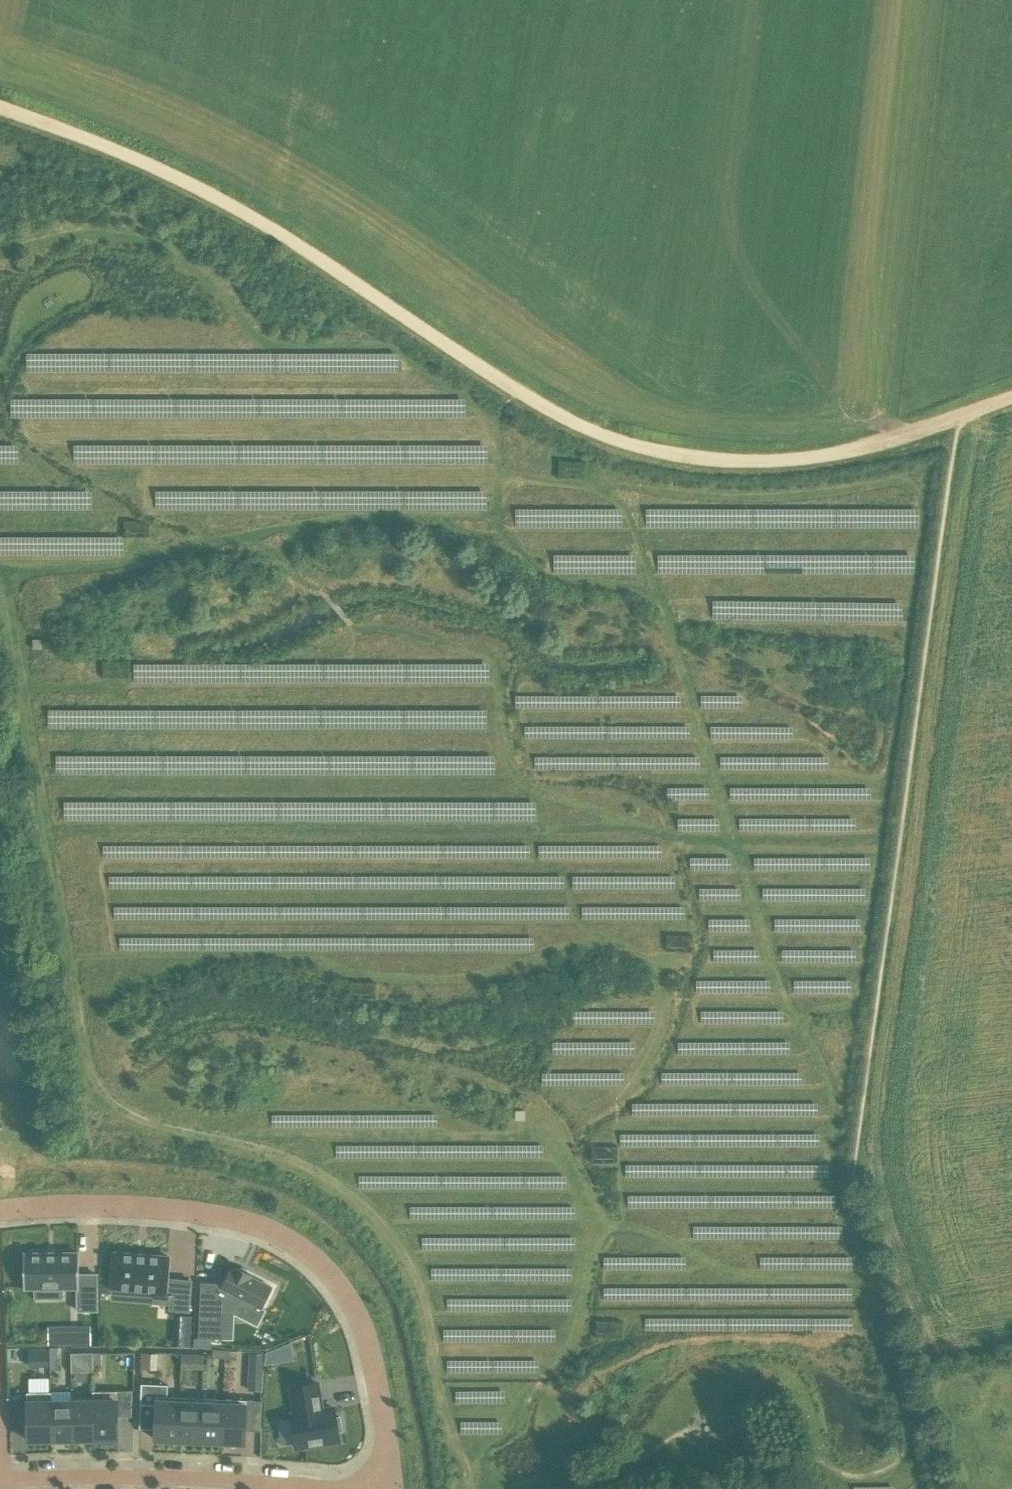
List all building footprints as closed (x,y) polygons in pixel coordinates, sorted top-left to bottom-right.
[(99,1310),(98,1273),(79,1273),(78,1250),(24,1250),(25,1289),(77,1289),(77,1311),(99,1310)] [(109,1253),(106,1293),(107,1293),(153,1297),(152,1307),(166,1308),(166,1314),(187,1315),(189,1283),(172,1282),(172,1290),(166,1290),(168,1257),(109,1253)] [(201,1282),(199,1338),(211,1338),(223,1339),(224,1313),(224,1307),(234,1308),(239,1298),(259,1308),(261,1309),(273,1286),(252,1275),(253,1274),(236,1266),(235,1267),(231,1265),(221,1285),(216,1282),(201,1282)] [(70,1325),(70,1345),(91,1345),(91,1325),(70,1325)] [(211,1348),(211,1338),(199,1338),(194,1338),(194,1347),(211,1348)] [(266,1352),(265,1365),(294,1360),(291,1342),(266,1352)] [(58,1347),(50,1347),(50,1359),(58,1359),(58,1347)] [(48,1348),(29,1348),(29,1366),(48,1366),(48,1348)] [(225,1350),(213,1349),(213,1357),(225,1358),(225,1350)] [(237,1350),(225,1350),(225,1358),(237,1359),(237,1350)] [(93,1353),(71,1353),(72,1372),(87,1371),(93,1365),(93,1353)] [(101,1353),(93,1353),(93,1365),(101,1365),(101,1353)] [(264,1354),(249,1353),(248,1390),(262,1390),(264,1354)] [(203,1354),(194,1354),(193,1365),(196,1368),(203,1368),(203,1354)] [(290,1413),(295,1448),(340,1441),(339,1430),(345,1429),(343,1415),(337,1416),(335,1406),(321,1408),(317,1382),(292,1386),(296,1412),(290,1413)] [(117,1391),(94,1391),(94,1396),(95,1441),(118,1441),(117,1391)] [(51,1398),(50,1392),(27,1393),(28,1442),(51,1442),(51,1398)] [(95,1441),(94,1396),(72,1396),(72,1398),(73,1441),(95,1441)] [(156,1396),(154,1440),(156,1440),(178,1440),(180,1402),(180,1398),(180,1397),(156,1396)] [(51,1398),(51,1442),(73,1441),(72,1398),(51,1398)] [(221,1442),(223,1399),(202,1398),(201,1403),(200,1441),(221,1442)] [(221,1442),(245,1443),(247,1400),(223,1399),(221,1442)] [(201,1403),(180,1402),(178,1440),(200,1441),(201,1403)]
